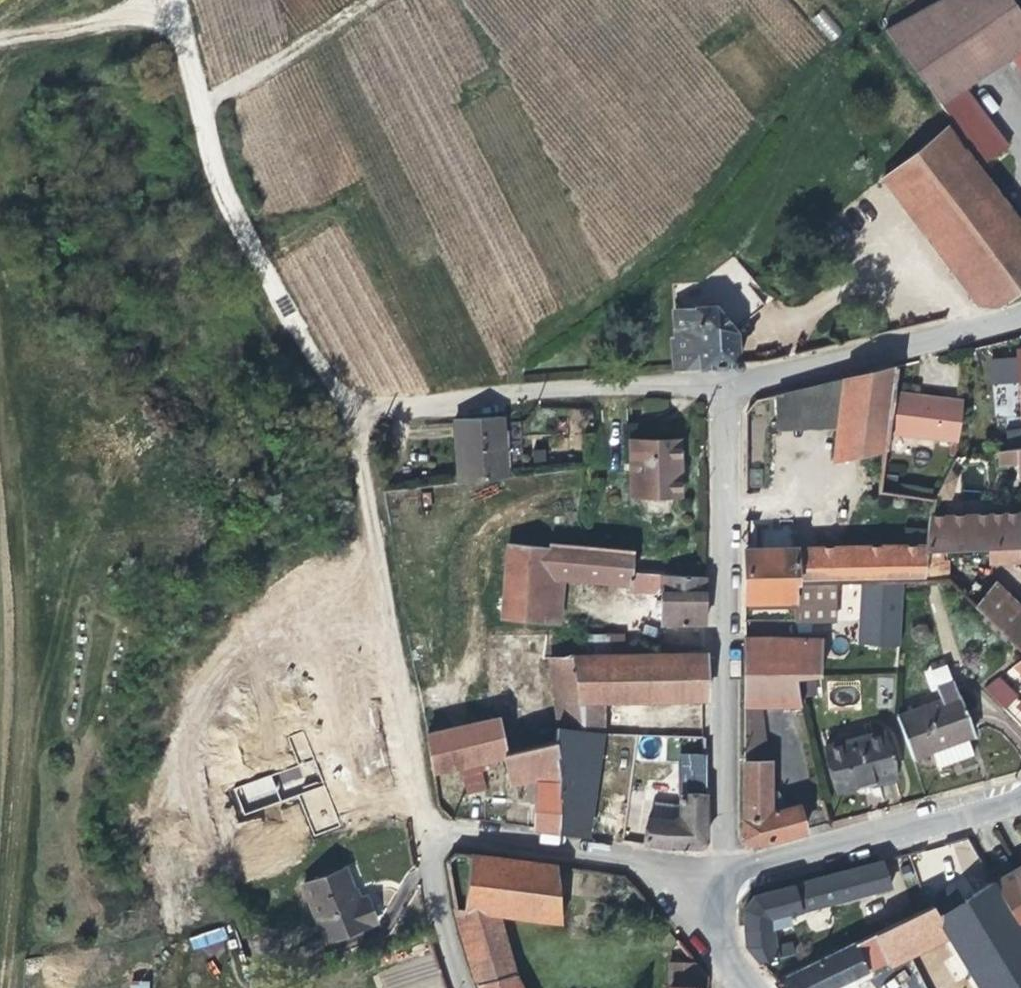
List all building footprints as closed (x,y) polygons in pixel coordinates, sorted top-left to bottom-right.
[(1020,42),(1020,25),(1003,0),(932,0),(877,31),(929,105),(944,95),(1001,56),(1020,42)] [(821,9),(810,19),(831,42),(842,31),(821,9)] [(1001,56),(1020,85),(1020,42),(1001,56)] [(963,120),(944,95),(929,105),(949,132),(952,130),(952,129),(963,120)] [(1014,138),(986,102),(963,120),(952,129),(952,130),(979,165),(1014,138)] [(1020,284),(1020,239),(940,131),(875,181),(969,304),(986,308),(992,307),(1020,284)] [(667,287),(669,312),(671,340),(667,340),(669,367),(694,365),(694,367),(729,365),(727,334),(758,311),(737,283),(667,287)] [(1020,418),(1020,350),(1009,351),(1014,418),(1020,418)] [(878,450),(880,436),(885,394),(888,367),(837,378),(831,428),(827,462),(878,450)] [(831,428),(837,378),(769,395),(771,432),(831,428)] [(885,394),(880,436),(949,446),(955,403),(885,394)] [(452,484),(501,478),(492,418),(445,425),(452,484)] [(626,499),(674,498),(673,441),(625,441),(626,499)] [(1020,483),(1020,449),(1010,451),(1015,484),(1020,483)] [(925,513),(918,547),(983,546),(1020,545),(1020,512),(925,513)] [(627,551),(543,544),(543,549),(540,578),(559,580),(625,585),(627,551)] [(543,549),(503,545),(494,621),(553,627),(559,580),(540,578),(543,549)] [(1020,558),(1020,545),(983,546),(983,556),(993,556),(993,551),(1006,551),(1007,559),(1020,558)] [(917,582),(918,547),(738,551),(738,601),(790,601),(790,584),(819,584),(917,582)] [(656,626),(698,626),(698,578),(660,578),(660,586),(656,586),(656,626)] [(789,639),(817,639),(819,584),(790,584),(790,601),(789,639)] [(991,585),(969,609),(1002,643),(1020,623),(1020,616),(991,585)] [(1002,643),(1016,657),(1020,661),(1020,623),(1002,643)] [(603,638),(578,639),(578,660),(603,659),(603,638)] [(817,639),(789,639),(738,638),(738,706),(761,706),(795,706),(792,680),(815,676),(817,639)] [(603,659),(578,660),(572,660),(573,705),(597,704),(698,702),(698,656),(603,659)] [(1016,657),(1003,669),(1020,684),(1020,661),(1016,657)] [(573,705),(572,660),(543,660),(541,730),(548,731),(593,736),(597,704),(573,705)] [(977,695),(997,713),(1007,701),(988,684),(977,695)] [(1020,718),(1020,694),(1013,703),(1015,712),(1020,718)] [(966,737),(951,696),(892,719),(908,759),(930,751),(966,737)] [(761,764),(761,706),(738,706),(738,763),(761,764)] [(425,773),(497,758),(498,758),(491,721),(419,737),(425,773)] [(547,747),(553,777),(550,834),(580,838),(593,736),(548,731),(547,747)] [(892,778),(880,736),(824,750),(834,792),(892,778)] [(936,767),(972,754),(966,737),(930,751),(936,767)] [(699,839),(699,738),(684,738),(684,757),(674,757),(674,806),(652,804),(650,822),(647,821),(637,846),(660,850),(687,850),(699,839)] [(527,831),(550,834),(553,777),(547,747),(498,758),(497,758),(503,784),(505,784),(507,792),(516,791),(516,802),(528,803),(527,831)] [(799,834),(792,807),(783,810),(771,793),(763,793),(763,764),(761,764),(738,763),(738,839),(750,847),(799,834)] [(459,796),(478,791),(473,765),(454,769),(459,796)] [(239,811),(279,802),(274,776),(234,785),(239,811)] [(913,856),(922,882),(978,863),(969,838),(913,856)] [(550,870),(464,857),(457,909),(449,909),(471,987),(506,976),(490,914),(555,923),(550,870)] [(984,885),(1016,939),(1020,936),(1020,863),(984,885)] [(884,893),(877,864),(829,877),(833,890),(839,889),(843,904),(884,893)] [(839,889),(833,890),(829,877),(787,888),(795,916),(843,904),(839,889)] [(1020,983),(1020,948),(1016,939),(984,885),(932,918),(928,920),(940,939),(970,987),(1014,987),(1020,983)] [(369,914),(361,918),(346,886),(306,904),(330,961),(381,940),(369,914)] [(765,924),(795,916),(787,888),(747,899),(736,913),(736,926),(739,949),(753,966),(789,957),(786,948),(769,952),(765,924)] [(932,918),(925,908),(865,938),(878,964),(880,968),(940,939),(928,920),(932,918)] [(193,949),(227,940),(224,927),(189,937),(193,949)] [(865,938),(768,985),(771,987),(828,987),(878,964),(865,938)] [(376,977),(386,973),(381,963),(373,966),(376,977)] [(877,980),(880,987),(924,987),(916,965),(877,980)] [(689,966),(664,967),(664,987),(702,987),(702,982),(689,966)] [(506,976),(471,987),(513,987),(506,976)]
